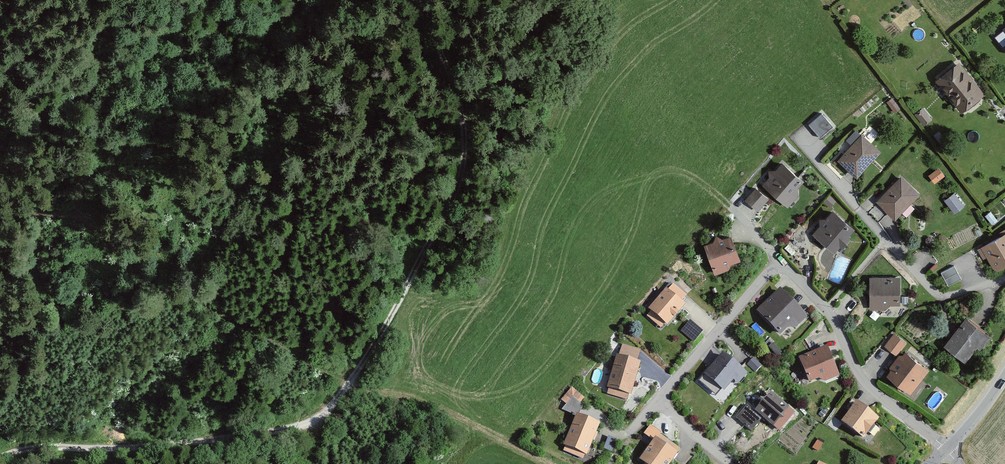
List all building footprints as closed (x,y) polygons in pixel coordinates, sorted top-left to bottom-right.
[(985,96),(959,64),(936,82),(962,115),(985,96)] [(887,103),(895,113),(900,110),(892,100),(887,103)] [(833,128),(822,116),(809,127),(820,139),(833,128)] [(839,161),(858,179),(883,154),(864,135),(862,137),(857,132),(847,142),(852,147),(839,161)] [(789,208),(798,198),(799,190),(805,183),(784,163),(776,172),(770,172),(771,178),(764,185),(789,208)] [(936,182),(945,173),(939,167),(930,175),(936,182)] [(878,203),(897,220),(921,195),(902,178),(878,203)] [(769,200),(757,189),(746,201),(759,212),(769,200)] [(964,208),(955,194),(945,201),(954,215),(964,208)] [(820,220),(821,226),(813,235),(836,254),(857,230),(834,210),(826,219),(820,220)] [(1000,233),(1003,238),(979,251),(985,262),(990,260),(997,273),(1004,269),(1004,230),(1000,233)] [(743,262),(734,236),(725,240),(718,237),(715,243),(706,246),(717,276),(731,271),(730,267),(743,262)] [(942,270),(948,285),(962,278),(955,264),(942,270)] [(886,310),(892,304),(901,304),(901,279),(870,279),(870,310),(886,310)] [(670,293),(667,290),(649,311),(652,313),(648,318),(662,330),(667,325),(670,328),(688,307),(684,303),(689,298),(675,286),(670,293)] [(790,330),(798,330),(810,318),(783,290),(758,312),(782,338),(790,330)] [(994,337),(968,318),(945,347),(967,363),(980,347),(984,350),(994,337)] [(682,329),(695,343),(704,333),(691,320),(682,329)] [(907,344),(894,334),(884,346),(897,356),(907,344)] [(620,358),(618,358),(608,390),(610,391),(608,396),(629,401),(630,396),(633,397),(642,365),(638,363),(641,352),(623,346),(620,358)] [(820,380),(826,383),(842,377),(830,347),(800,359),(810,384),(820,380)] [(931,371),(907,353),(904,357),(901,355),(891,369),(893,370),(888,376),(913,395),(931,371)] [(748,375),(725,355),(707,376),(726,393),(735,382),(739,385),(748,375)] [(762,367),(754,360),(748,366),(756,374),(762,367)] [(569,407),(574,401),(580,406),(586,399),(574,388),(562,401),(569,407)] [(791,411),(773,395),(768,401),(764,402),(765,405),(759,412),(777,427),(783,421),(787,421),(787,416),(791,411)] [(883,420),(860,403),(844,424),(867,441),(883,420)] [(755,415),(747,408),(738,419),(746,426),(755,415)] [(589,458),(602,426),(578,416),(565,448),(566,448),(565,453),(585,461),(587,457),(589,458)] [(661,436),(642,462),(644,463),(674,463),(680,456),(678,455),(681,451),(661,436)]
